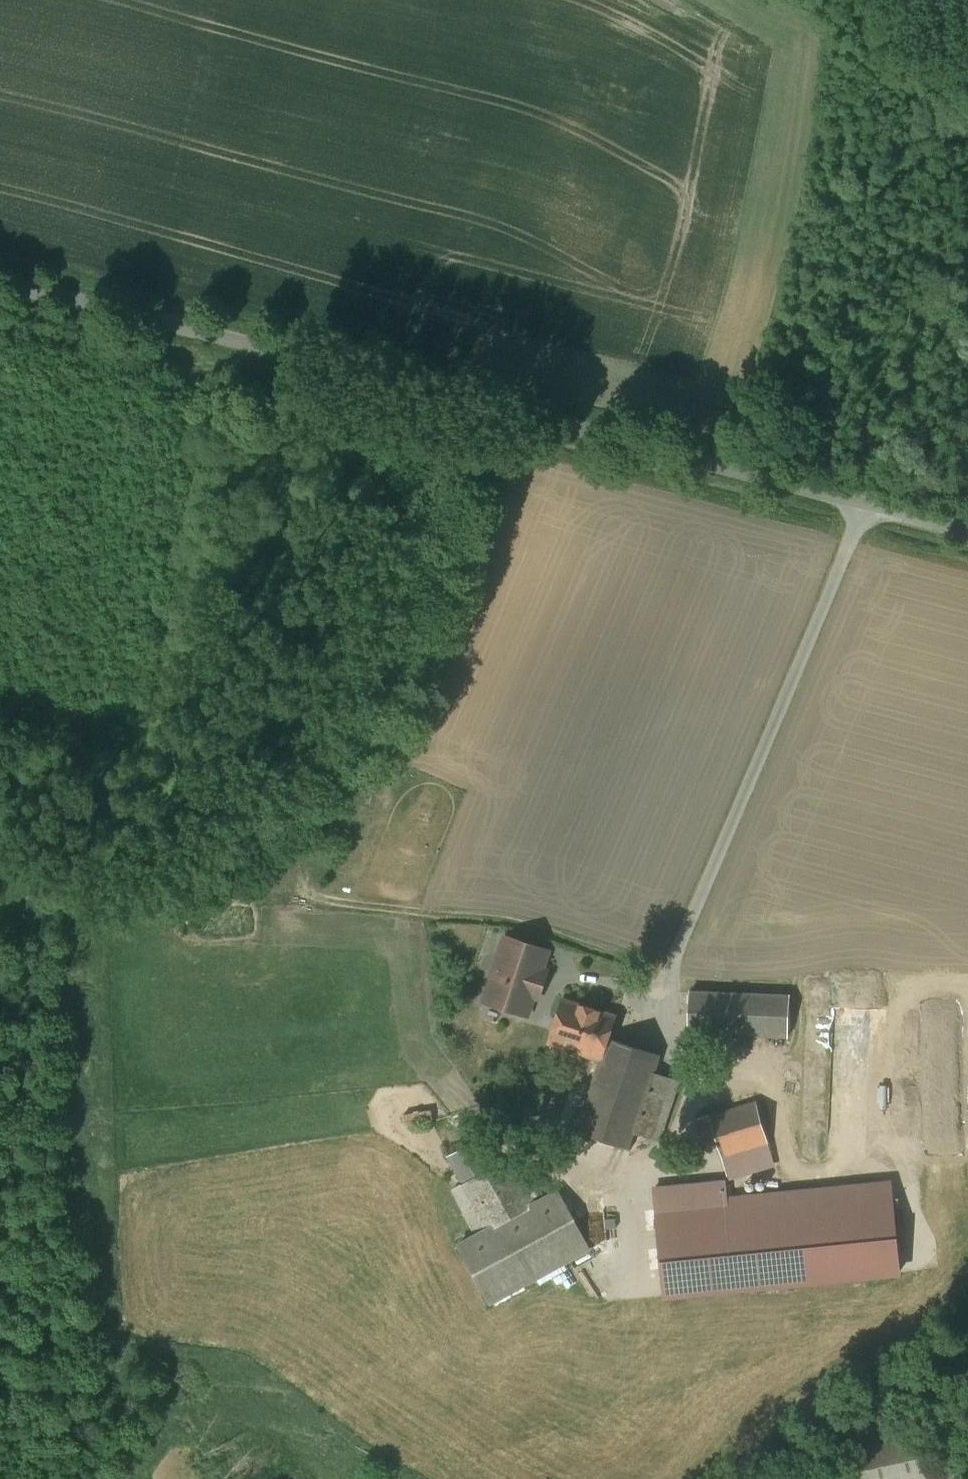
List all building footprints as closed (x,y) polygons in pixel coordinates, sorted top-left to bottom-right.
[(548,951),(506,937),(485,1001),(528,1015),(528,1013),(534,996),(536,997),(538,998),(547,971),(545,970),(542,970),(548,953),(548,951)] [(790,996),(690,992),(688,1032),(788,1036),(790,996)] [(591,1007),(563,998),(548,1043),(601,1060),(602,1061),(610,1038),(617,1016),(591,1007)] [(661,1055),(610,1038),(602,1061),(601,1060),(577,1133),(630,1150),(631,1148),(630,1147),(635,1132),(654,1073),(661,1055)] [(678,1081),(654,1073),(635,1132),(659,1140),(678,1081)] [(756,1101),(709,1115),(722,1158),(769,1143),(756,1101)] [(450,1157),(464,1184),(483,1174),(469,1146),(450,1157)] [(483,1174),(464,1184),(453,1190),(476,1235),(535,1203),(510,1159),(483,1174)] [(744,1182),(745,1193),(767,1191),(766,1180),(744,1182)] [(724,1182),(654,1188),(665,1295),(900,1272),(891,1186),(727,1202),(724,1182)] [(476,1235),(459,1244),(491,1303),(541,1275),(579,1255),(590,1249),(558,1191),(535,1203),(476,1235)] [(918,1441),(878,1450),(874,1434),(846,1440),(855,1478),(927,1478),(918,1441)]
